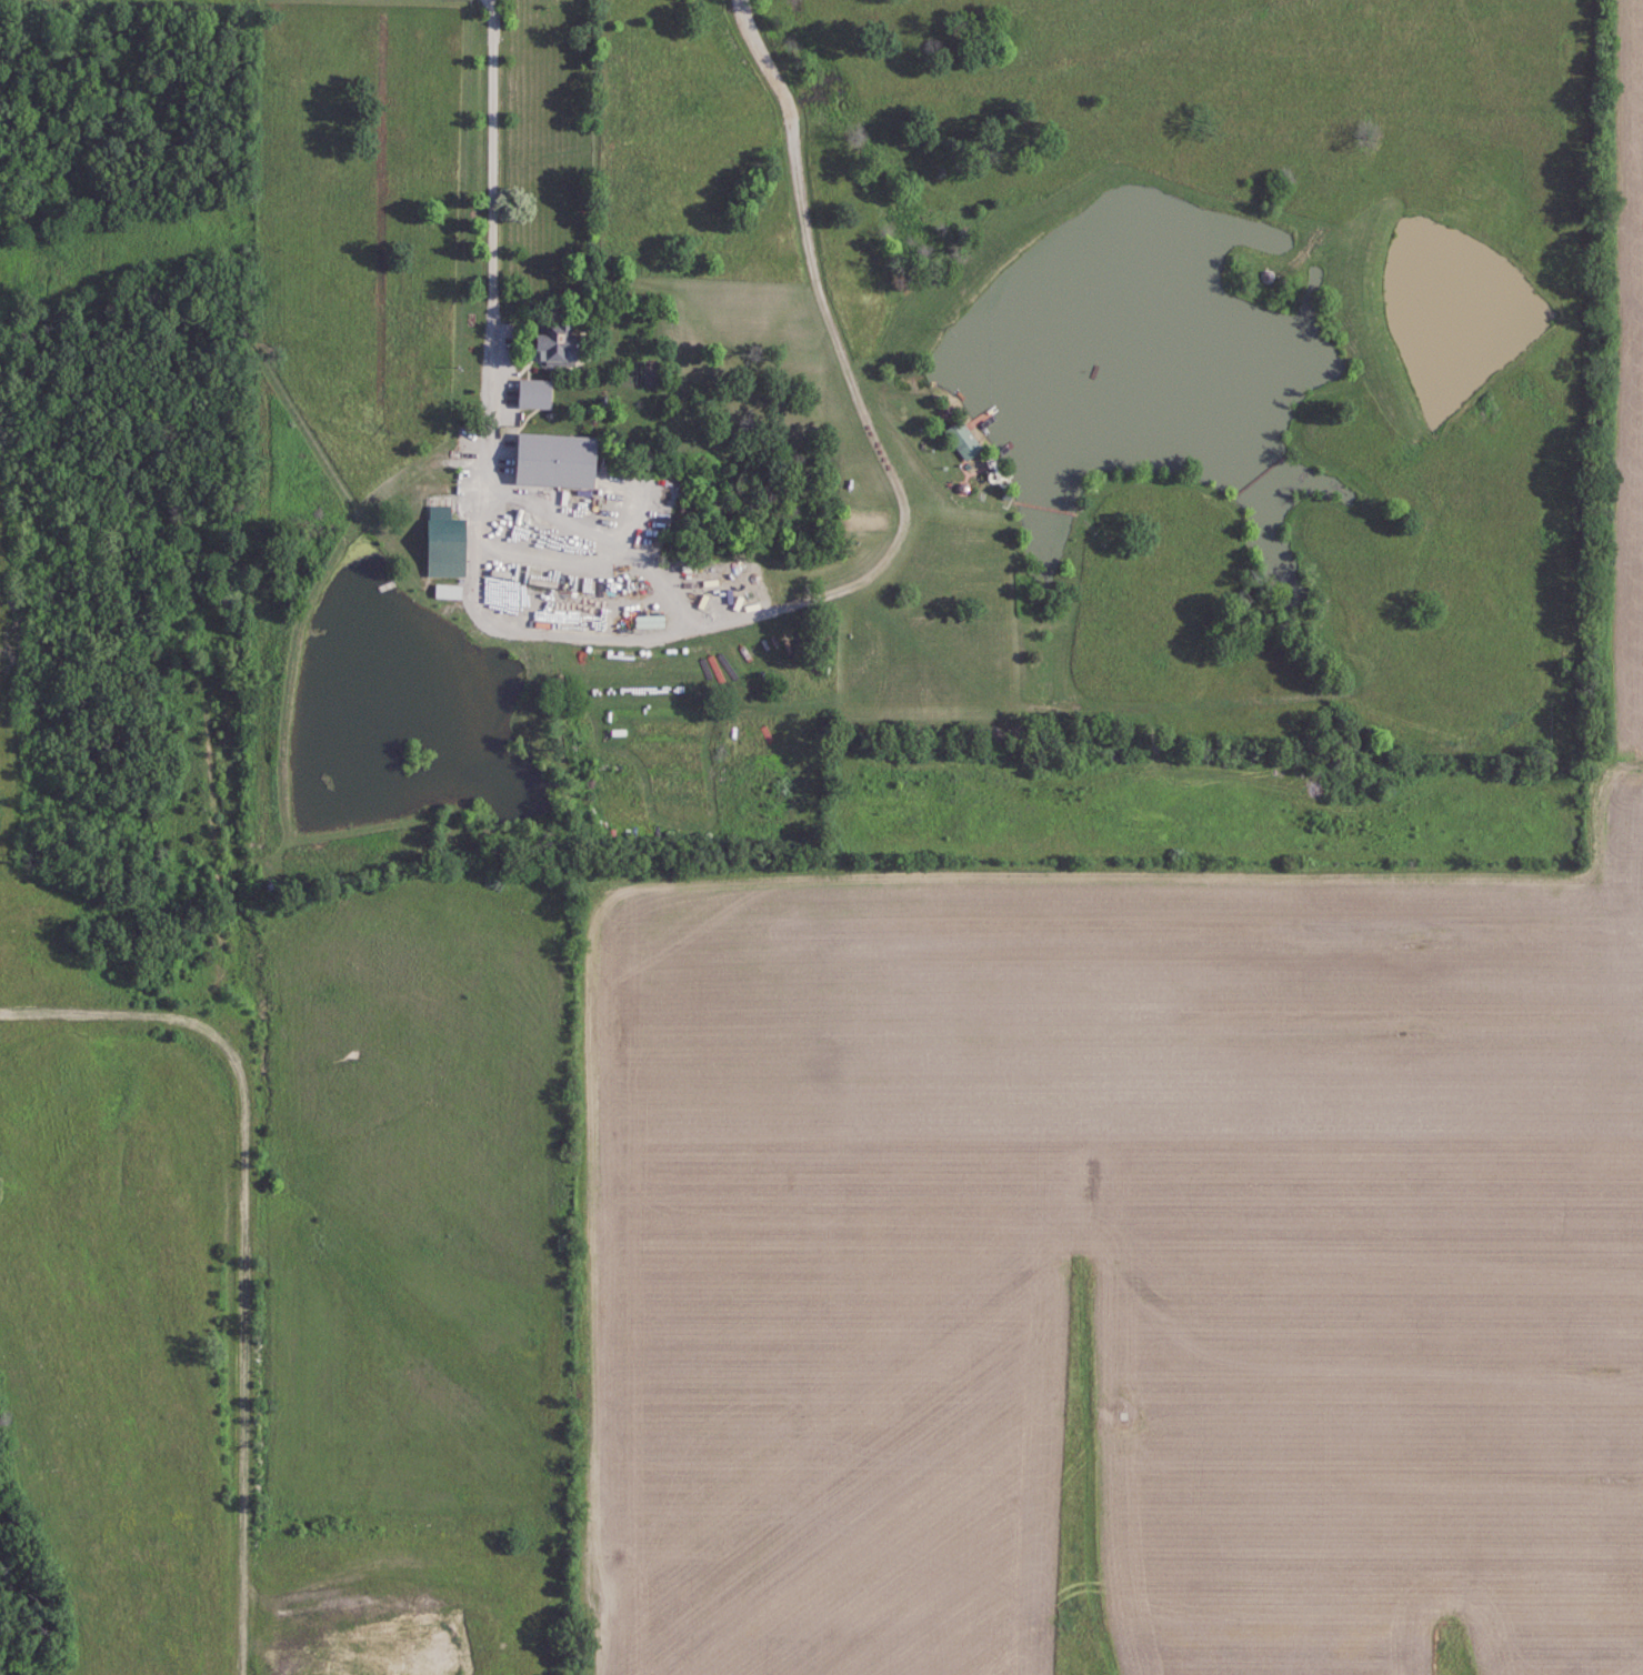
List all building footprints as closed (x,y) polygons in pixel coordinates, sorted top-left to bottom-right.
[(543,323),(543,334),(532,334),(531,350),(537,351),(536,362),(571,364),(573,324),(543,323)] [(548,409),(550,381),(516,379),(515,407),(548,409)] [(943,430),(962,461),(980,451),(961,419),(943,430)] [(511,484),(592,488),(594,437),(514,433),(511,484)] [(463,577),(461,520),(449,520),(449,507),(428,507),(429,518),(423,518),(425,578),(463,577)] [(664,616),(634,616),(634,628),(664,628),(664,616)]
